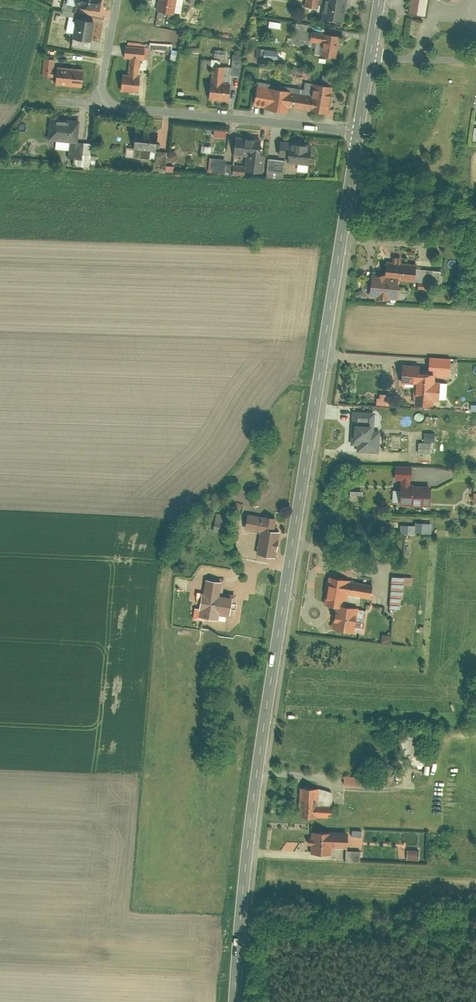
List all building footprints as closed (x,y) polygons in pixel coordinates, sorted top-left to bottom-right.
[(76,5),(100,9),(101,0),(63,0),(62,8),(75,10),(76,5)] [(157,10),(181,14),(183,0),(158,0),(157,10)] [(304,5),(318,7),(317,16),(343,20),(346,0),(305,0),(304,5)] [(409,16),(428,19),(431,0),(412,0),(409,16)] [(63,9),(62,16),(71,18),(72,11),(63,9)] [(72,38),(91,41),(94,20),(76,17),(72,38)] [(270,20),(269,27),(281,29),(283,22),(270,20)] [(288,37),(287,42),(315,46),(314,54),(337,58),(340,34),(307,30),(308,24),(296,22),(294,38),(288,37)] [(248,35),(247,42),(256,43),(257,36),(248,35)] [(122,73),(120,90),(139,92),(141,77),(138,77),(139,68),(146,69),(148,46),(126,43),(124,58),(129,58),(128,74),(122,73)] [(257,48),(256,59),(278,60),(279,49),(257,48)] [(172,49),(169,59),(178,61),(180,50),(172,49)] [(225,49),(214,49),(214,57),(225,58),(225,49)] [(213,58),(209,99),(229,101),(231,75),(241,76),(243,55),(233,54),(232,67),(221,66),(221,61),(218,61),(218,58),(213,58)] [(55,76),(54,85),(83,87),(85,68),(77,67),(78,61),(71,61),(71,66),(55,65),(55,59),(42,58),(41,75),(55,76)] [(258,81),(254,106),(288,111),(289,107),(325,112),(325,117),(336,119),(337,109),(329,108),(332,85),(305,81),(304,88),(258,81)] [(35,91),(34,102),(54,103),(55,93),(35,91)] [(50,117),(48,139),(56,140),(55,149),(68,150),(68,157),(74,158),(73,166),(98,168),(99,155),(90,154),(91,142),(77,141),(79,120),(50,117)] [(158,131),(135,129),(133,147),(126,146),(124,159),(154,162),(153,171),(175,173),(176,166),(166,165),(167,151),(156,150),(158,131)] [(209,157),(208,173),(245,176),(245,171),(263,173),(265,155),(258,154),(260,139),(235,137),(233,164),(220,163),(221,158),(209,157)] [(268,158),(267,171),(284,173),(285,162),(297,163),(296,171),(307,172),(309,152),(306,152),(307,144),(280,141),(278,159),(268,158)] [(168,153),(172,162),(179,158),(175,150),(168,153)] [(418,264),(386,261),(385,277),(370,275),(368,300),(401,303),(402,284),(441,287),(442,274),(417,272),(418,264)] [(413,392),(412,408),(436,409),(437,404),(446,404),(447,378),(452,378),(453,360),(429,358),(428,367),(402,365),(400,391),(413,392)] [(381,404),(394,405),(395,394),(381,393),(381,404)] [(368,416),(354,415),(352,436),(366,437),(368,416)] [(433,453),(434,441),(438,441),(438,432),(426,432),(426,442),(420,442),(420,453),(433,453)] [(400,482),(399,508),(431,509),(432,489),(412,488),(413,469),(395,468),(394,482),(400,482)] [(354,490),(354,498),(366,499),(367,491),(354,490)] [(263,532),(259,554),(280,557),(283,543),(281,543),(283,530),(278,529),(280,518),(250,513),(247,529),(263,532)] [(419,524),(404,524),(403,533),(436,533),(436,522),(419,522),(419,524)] [(337,608),(334,631),(357,634),(361,607),(354,606),(356,598),(373,600),(375,586),(355,584),(355,581),(330,578),(326,606),(337,608)] [(405,578),(392,578),(390,610),(403,610),(405,578)] [(236,584),(205,579),(199,618),(230,623),(236,584)] [(385,642),(393,642),(393,634),(385,634),(385,642)] [(371,776),(347,774),(347,784),(370,785),(371,776)] [(337,792),(306,789),(304,816),(335,818),(337,792)] [(343,836),(313,833),(311,852),(326,853),(326,847),(342,848),(343,836)] [(422,850),(411,850),(411,858),(421,859),(422,850)] [(363,852),(352,851),(352,860),(362,860),(363,852)]
